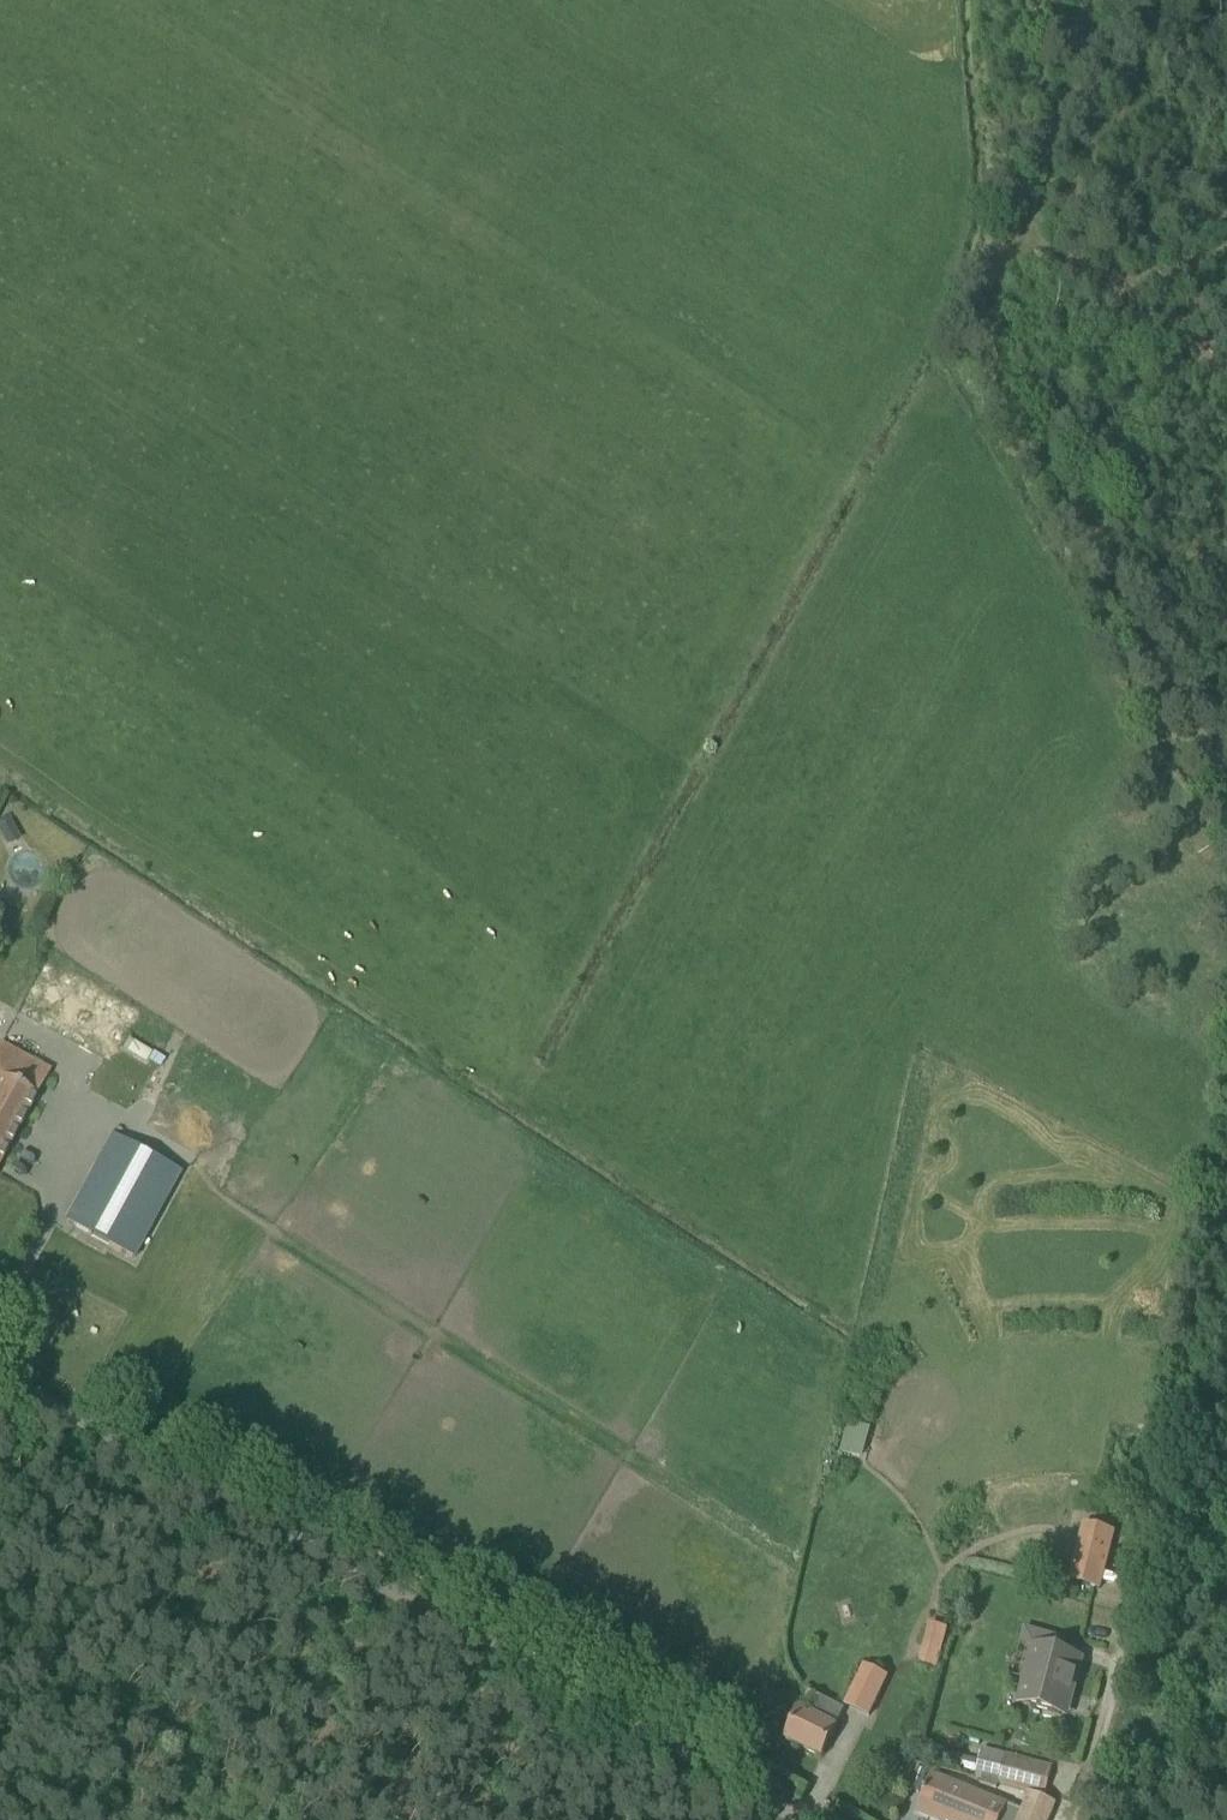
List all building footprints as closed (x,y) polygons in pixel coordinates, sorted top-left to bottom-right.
[(47,1073),(0,1048),(0,1162),(47,1073)] [(109,1135),(62,1222),(133,1260),(180,1174),(109,1135)] [(845,1442),(868,1450),(876,1426),(852,1418),(845,1442)] [(1116,1534),(1084,1527),(1071,1584),(1103,1592),(1116,1534)] [(941,1667),(953,1626),(935,1621),(923,1662),(941,1667)] [(1072,1693),(1081,1660),(1039,1649),(1030,1682),(1036,1684),(1030,1707),(1060,1715),(1066,1692),(1072,1693)] [(869,1714),(873,1705),(878,1693),(886,1677),(864,1667),(846,1703),(869,1714)] [(786,1740),(821,1757),(842,1714),(807,1697),(786,1740)] [(997,1788),(998,1784),(1045,1796),(1052,1768),(1029,1762),(984,1749),(976,1778),(980,1779),(980,1784),(997,1788)] [(1004,1806),(933,1777),(919,1811),(942,1819),(999,1819),(1004,1806)] [(1020,1819),(1050,1819),(1055,1806),(1030,1795),(1020,1819)]
